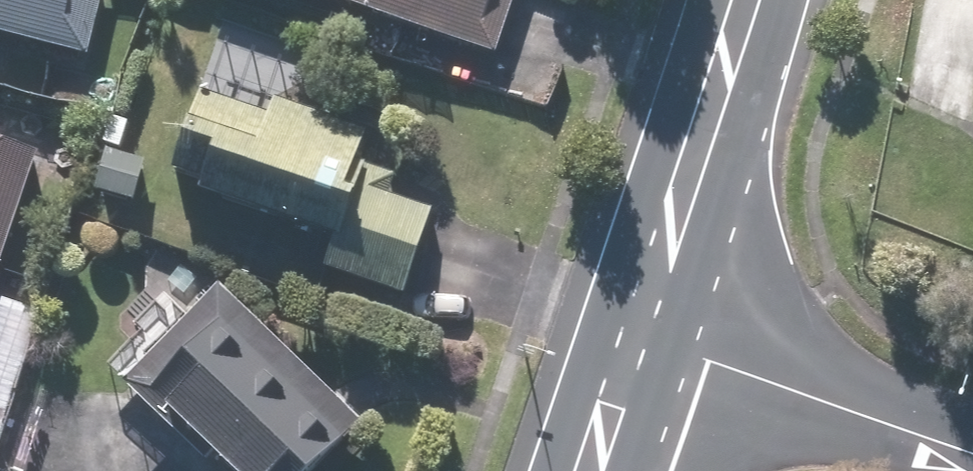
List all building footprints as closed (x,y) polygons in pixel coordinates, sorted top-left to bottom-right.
[(90,59),(107,0),(0,0),(0,35),(90,59)] [(498,56),(517,0),(333,0),(498,56)] [(273,116),(206,94),(181,173),(212,184),(208,195),(339,237),(329,271),(408,296),(435,213),(353,186),(370,132),(277,102),(273,116)] [(38,160),(0,147),(0,269),(38,160)] [(226,285),(130,383),(212,463),(221,453),(239,470),(317,470),(367,420),(226,285)]
